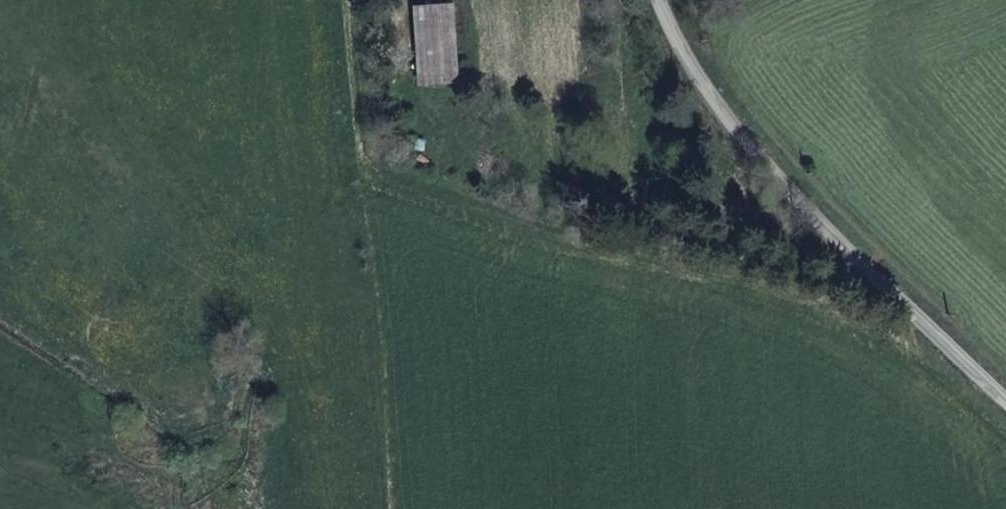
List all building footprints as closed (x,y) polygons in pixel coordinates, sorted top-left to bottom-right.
[(411,1),(415,75),(449,74),(446,0),(434,0),(411,1)]
